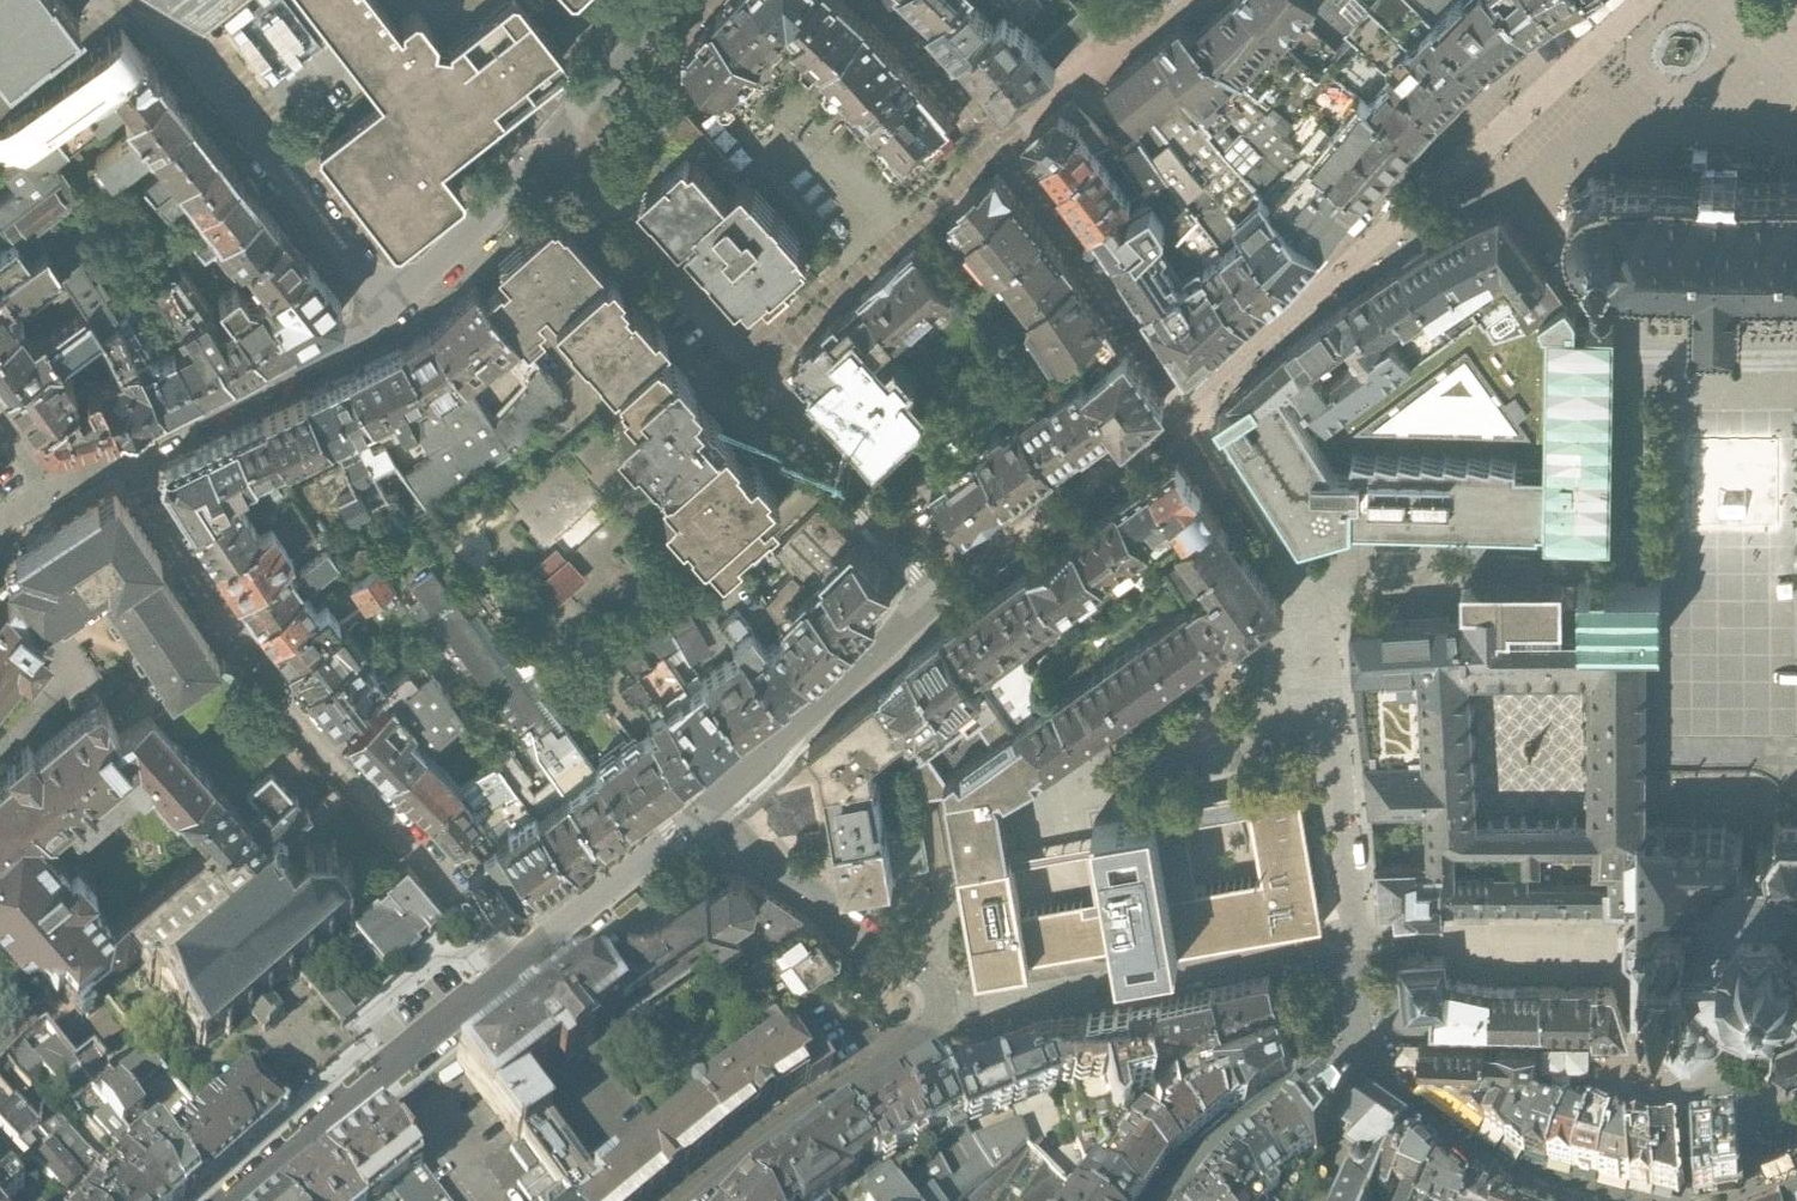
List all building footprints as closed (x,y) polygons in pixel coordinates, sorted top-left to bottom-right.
[(8,69),(23,57),(30,66),(52,48),(47,41),(80,15),(68,0),(0,0),(0,60),(8,69)] [(197,10),(203,9),(215,0),(181,0),(197,10)] [(380,96),(442,44),(434,42),(436,32),(420,12),(415,11),(402,20),(401,28),(379,0),(304,0),(380,96)] [(442,44),(380,96),(318,143),(318,150),(393,243),(399,243),(423,223),(462,194),(463,188),(442,161),(509,107),(524,95),(569,59),(524,0),(501,0),(450,39),(448,44),(442,44)] [(759,0),(736,0),(714,24),(760,67),(773,52),(771,50),(789,30),(790,29),(759,0)] [(789,30),(798,38),(812,23),(800,11),(810,0),(759,0),(790,29),(789,30)] [(866,22),(848,5),(842,0),(810,0),(800,11),(812,23),(798,38),(794,41),(818,63),(823,68),(866,22)] [(915,10),(930,25),(958,1),(959,0),(905,0),(915,10)] [(971,0),(959,0),(958,1),(930,25),(941,36),(959,55),(993,25),(971,0)] [(980,80),(1028,39),(1018,26),(1042,6),(1036,0),(1021,0),(993,25),(959,55),(980,80)] [(1021,0),(971,0),(993,25),(1021,0)] [(1193,37),(1217,59),(1216,60),(1231,71),(1238,79),(1276,34),(1237,0),(1233,0),(1214,18),(1193,37)] [(1284,40),(1302,19),(1316,3),(1313,0),(1237,0),(1276,34),(1284,40)] [(1316,3),(1345,27),(1369,2),(1367,0),(1313,0),(1316,3)] [(1416,0),(1371,0),(1369,2),(1411,41),(1434,18),(1416,0)] [(1434,18),(1482,65),(1503,48),(1531,25),(1508,0),(1416,0),(1434,18)] [(1531,25),(1554,10),(1557,8),(1550,0),(1508,0),(1531,25)] [(1369,2),(1345,27),(1354,34),(1389,64),(1411,41),(1369,2)] [(1091,21),(1080,10),(1039,50),(1055,69),(1088,35),(1091,21)] [(1411,41),(1460,87),(1469,78),(1482,65),(1434,18),(1411,41)] [(1284,40),(1320,71),(1339,51),(1302,19),(1284,40)] [(851,100),(899,59),(866,22),(823,68),(851,100)] [(760,67),(714,24),(681,59),(715,91),(727,101),(760,67)] [(1169,35),(1156,46),(1190,85),(1183,90),(1215,126),(1222,119),(1230,112),(1231,112),(1245,127),(1265,108),(1238,79),(1231,71),(1216,60),(1217,59),(1193,37),(1180,26),(1169,35)] [(120,27),(78,61),(49,83),(14,110),(0,121),(0,159),(2,161),(69,109),(140,53),(120,27)] [(1320,71),(1284,40),(1276,34),(1238,79),(1265,108),(1283,125),(1324,75),(1320,71)] [(1296,138),(1311,150),(1361,90),(1369,97),(1393,69),(1388,65),(1389,64),(1354,34),(1339,51),(1320,71),(1324,75),(1283,125),(1297,137),(1296,138)] [(980,80),(1004,110),(1023,95),(1052,71),(1055,69),(1039,50),(1029,38),(1028,39),(980,80)] [(1393,69),(1438,108),(1457,90),(1460,87),(1411,41),(1389,64),(1388,65),(1393,69)] [(1137,126),(1152,113),(1168,99),(1183,90),(1190,85),(1156,46),(1136,61),(1106,85),(1137,126)] [(124,68),(54,123),(67,138),(120,97),(124,97),(132,107),(147,96),(163,82),(151,67),(141,54),(124,68)] [(899,59),(851,100),(862,114),(873,126),(921,85),(910,72),(899,59)] [(1438,108),(1393,69),(1369,97),(1415,134),(1422,126),(1427,121),(1438,108)] [(110,174),(150,144),(171,128),(189,115),(177,100),(163,82),(147,96),(132,107),(124,113),(136,128),(95,156),(110,174)] [(873,126),(904,162),(922,147),(925,152),(937,142),(947,133),(943,129),(952,121),(921,85),(873,126)] [(1168,99),(1152,113),(1213,186),(1235,211),(1264,187),(1257,180),(1211,130),(1215,126),(1183,90),(1168,99)] [(1361,90),(1311,150),(1312,151),(1364,191),(1415,134),(1369,97),(1361,90)] [(1029,134),(1029,138),(1028,141),(1043,161),(1091,122),(1071,99),(1029,134)] [(1283,125),(1265,108),(1245,127),(1254,137),(1257,134),(1267,143),(1283,125)] [(694,128),(679,112),(642,146),(668,175),(705,140),(694,128)] [(1225,244),(1247,226),(1235,211),(1213,186),(1152,113),(1137,126),(1141,131),(1225,244)] [(142,179),(153,192),(196,158),(213,145),(207,137),(189,115),(171,128),(150,144),(163,161),(142,179)] [(1215,126),(1211,130),(1257,180),(1264,187),(1273,196),(1286,182),(1257,156),(1267,143),(1257,134),(1254,137),(1245,127),(1237,134),(1222,119),(1215,126)] [(1091,122),(1043,161),(1051,172),(1061,184),(1107,143),(1091,122)] [(67,138),(54,123),(4,162),(15,177),(0,188),(0,211),(58,165),(48,153),(67,138)] [(1257,156),(1286,182),(1312,151),(1311,150),(1296,138),(1297,137),(1283,125),(1267,143),(1257,156)] [(1206,261),(1225,244),(1141,131),(1129,139),(1117,148),(1116,148),(1144,188),(1145,188),(1151,197),(1153,196),(1164,214),(1166,217),(1166,220),(1165,223),(1153,236),(1182,278),(1206,262),(1206,261)] [(705,140),(668,175),(642,197),(699,253),(751,306),(774,287),(810,254),(717,153),(705,140)] [(1107,143),(1061,184),(1077,205),(1094,227),(1115,208),(1116,207),(1131,198),(1144,188),(1116,148),(1117,148),(1111,141),(1108,144),(1107,143)] [(1778,172),(1771,172),(1771,171),(1772,171),(1772,168),(1771,168),(1771,160),(1772,160),(1772,157),(1771,157),(1770,147),(1771,147),(1771,144),(1769,144),(1769,145),(1764,145),(1759,145),(1759,144),(1757,144),(1758,147),(1758,158),(1758,157),(1757,158),(1746,158),(1746,157),(1744,158),(1733,158),(1733,157),(1732,157),(1732,155),(1733,154),(1731,151),(1730,152),(1726,149),(1727,147),(1724,146),(1724,148),(1718,147),(1717,146),(1714,146),(1715,148),(1712,152),(1710,151),(1709,154),(1710,155),(1710,157),(1709,157),(1709,158),(1697,158),(1697,157),(1694,157),(1685,157),(1684,156),(1684,146),(1684,144),(1682,144),(1678,144),(1673,144),(1671,144),(1671,146),(1672,146),(1672,156),(1671,156),(1671,159),(1672,159),(1672,167),(1671,167),(1671,170),(1672,170),(1671,171),(1617,171),(1617,164),(1611,164),(1611,171),(1595,171),(1595,172),(1568,185),(1570,188),(1572,186),(1577,195),(1574,199),(1571,203),(1570,207),(1568,211),(1567,216),(1567,228),(1569,234),(1571,239),(1573,243),(1576,247),(1580,251),(1583,253),(1587,256),(1595,260),(1600,261),(1602,267),(1600,268),(1599,269),(1597,272),(1596,274),(1596,276),(1596,278),(1596,280),(1597,282),(1598,284),(1599,285),(1601,286),(1603,287),(1606,288),(1608,287),(1610,287),(1613,286),(1614,284),(1616,282),(1617,279),(1617,277),(1617,275),(1616,273),(1615,270),(1635,271),(1651,273),(1651,294),(1657,294),(1657,272),(1693,273),(1691,328),(1743,329),(1743,289),(1750,289),(1753,288),(1755,287),(1756,286),(1757,284),(1759,281),(1759,278),(1758,276),(1757,274),(1756,272),(1779,272),(1779,294),(1785,294),(1785,273),(1796,273),(1796,172),(1778,172)] [(196,158),(153,192),(166,206),(179,196),(184,187),(197,205),(218,188),(235,173),(230,167),(213,145),(196,158)] [(1335,227),(1350,207),(1364,191),(1312,151),(1286,182),(1273,196),(1320,247),(1335,227)] [(0,211),(0,217),(16,239),(18,243),(19,243),(32,231),(59,208),(80,194),(58,165),(0,211)] [(203,243),(213,236),(240,215),(258,201),(247,188),(235,173),(218,188),(197,205),(210,221),(202,223),(189,232),(203,243)] [(995,174),(968,200),(986,222),(1014,197),(1004,185),(995,174)] [(1247,226),(1291,279),(1300,268),(1311,257),(1320,247),(1273,196),(1264,187),(1235,211),(1247,226)] [(1197,318),(1221,343),(1236,329),(1241,324),(1241,323),(1250,315),(1206,262),(1182,278),(1153,236),(1165,223),(1166,220),(1166,217),(1164,214),(1153,196),(1151,197),(1130,211),(1133,214),(1146,229),(1114,256),(1114,257),(1120,267),(1128,279),(1155,320),(1166,338),(1197,318)] [(1014,197),(986,222),(1017,259),(1045,236),(1014,197)] [(1017,259),(986,222),(968,200),(959,208),(950,217),(968,238),(999,275),(1001,273),(1017,259)] [(230,249),(239,261),(262,243),(280,230),(269,216),(258,201),(240,215),(213,236),(226,252),(230,249)] [(1540,315),(1565,296),(1557,281),(1552,276),(1549,271),(1551,269),(1504,204),(1487,210),(1467,220),(1528,322),(1528,324),(1530,322),(1540,315)] [(1125,220),(1115,208),(1094,227),(1113,257),(1114,256),(1146,229),(1133,214),(1125,220)] [(1528,322),(1467,220),(1450,229),(1430,240),(1480,312),(1494,336),(1528,322)] [(502,274),(509,281),(536,313),(544,306),(597,367),(603,363),(617,378),(652,347),(659,341),(628,307),(579,251),(575,255),(563,243),(565,241),(549,223),(521,249),(522,252),(515,259),(517,261),(502,274)] [(1225,245),(1270,297),(1281,287),(1291,279),(1247,226),(1225,244),(1226,245),(1225,245)] [(269,293),(274,289),(291,276),(307,263),(301,256),(280,230),(262,243),(239,261),(227,270),(236,284),(251,270),(269,293)] [(32,231),(19,243),(30,257),(45,246),(32,231)] [(1017,259),(1001,273),(1032,310),(1077,276),(1045,236),(1017,259)] [(30,257),(19,243),(18,243),(16,239),(0,251),(0,279),(30,257)] [(1480,312),(1430,240),(1416,249),(1401,259),(1449,334),(1480,312)] [(1206,262),(1250,315),(1250,316),(1260,306),(1270,297),(1225,245),(1226,245),(1225,244),(1206,261),(1206,262)] [(0,279),(0,337),(17,324),(5,307),(60,268),(45,246),(30,257),(0,279)] [(813,251),(810,254),(751,306),(767,324),(829,269),(813,251)] [(899,264),(885,276),(924,318),(951,293),(913,251),(899,264)] [(78,254),(60,268),(86,307),(100,328),(116,317),(118,314),(103,291),(108,287),(98,272),(93,276),(78,254)] [(1449,334),(1401,259),(1387,267),(1371,279),(1420,357),(1449,334)] [(283,322),(296,342),(338,318),(340,305),(331,295),(307,263),(291,276),(274,289),(282,299),(272,307),(283,322)] [(179,267),(166,276),(232,379),(246,372),(264,361),(233,321),(223,327),(179,267)] [(166,276),(150,286),(190,348),(176,355),(201,394),(216,386),(232,379),(166,276)] [(860,298),(862,301),(898,341),(924,318),(885,276),(865,294),(860,298)] [(1077,276),(1032,310),(1065,364),(1072,358),(1108,324),(1077,276)] [(1596,278),(1567,298),(1572,305),(1601,286),(1599,285),(1598,284),(1597,282),(1596,280),(1596,278)] [(1420,357),(1371,279),(1359,287),(1346,296),(1397,372),(1420,357)] [(494,290),(484,300),(517,340),(519,342),(530,332),(541,320),(536,313),(509,281),(500,289),(498,287),(494,290)] [(217,301),(233,321),(264,361),(273,356),(296,342),(283,322),(272,307),(269,301),(263,298),(258,301),(246,300),(237,288),(235,288),(217,301)] [(436,326),(430,332),(464,384),(472,378),(477,373),(517,340),(484,300),(475,290),(442,320),(436,326)] [(1518,466),(1548,465),(1548,521),(1548,535),(1612,536),(1611,437),(1614,365),(1615,349),(1615,325),(1592,326),(1577,326),(1576,311),(1572,305),(1567,298),(1565,296),(1540,315),(1543,325),(1531,324),(1530,322),(1528,324),(1528,322),(1494,336),(1480,312),(1449,334),(1420,357),(1397,372),(1367,396),(1327,423),(1313,434),(1336,470),(1354,470),(1354,453),(1379,457),(1379,452),(1403,457),(1402,453),(1426,457),(1425,454),(1447,458),(1447,454),(1471,459),(1471,454),(1494,459),(1493,453),(1517,459),(1518,466)] [(1397,372),(1346,296),(1332,307),(1316,320),(1367,396),(1397,372)] [(823,331),(795,356),(880,452),(896,438),(925,411),(875,354),(881,348),(885,352),(898,341),(862,301),(841,320),(838,318),(823,331)] [(176,355),(164,360),(131,306),(118,314),(116,317),(163,412),(178,405),(201,394),(176,355)] [(17,324),(0,337),(0,385),(4,390),(46,359),(58,359),(71,349),(100,328),(86,307),(46,337),(44,334),(31,343),(17,324)] [(122,374),(97,384),(115,431),(131,427),(150,419),(163,412),(116,317),(100,328),(122,374)] [(1197,318),(1166,338),(1181,358),(1190,371),(1221,343),(1197,318)] [(1367,396),(1316,320),(1302,331),(1289,341),(1306,364),(1293,374),(1327,423),(1367,396)] [(1122,347),(1108,324),(1072,358),(1081,372),(1122,347)] [(400,352),(426,393),(433,403),(464,384),(430,332),(400,352)] [(1265,360),(1281,384),(1293,374),(1306,364),(1289,341),(1277,351),(1265,360)] [(1129,342),(1122,347),(1081,372),(1115,421),(1125,435),(1168,398),(1129,342)] [(666,474),(711,434),(715,431),(708,423),(702,416),(704,414),(687,395),(692,391),(652,347),(617,378),(637,405),(618,422),(642,450),(647,446),(655,455),(651,458),(666,474)] [(79,359),(71,349),(58,359),(46,359),(4,390),(18,409),(33,429),(76,398),(68,387),(73,384),(63,371),(79,359)] [(400,352),(347,380),(372,422),(393,411),(402,429),(414,423),(422,416),(414,401),(426,393),(400,352)] [(1281,384),(1265,360),(1255,368),(1247,374),(1262,397),(1281,384)] [(541,371),(491,425),(509,453),(561,397),(541,371)] [(1084,443),(1115,421),(1081,372),(1049,395),(1084,443)] [(1262,397),(1247,374),(1214,408),(1223,422),(1262,397)] [(327,389),(351,433),(372,422),(347,380),(327,389)] [(76,398),(33,429),(45,446),(50,448),(54,449),(106,434),(115,431),(97,384),(96,382),(87,387),(86,391),(76,398)] [(491,425),(464,384),(433,403),(435,408),(422,416),(414,423),(433,457),(404,477),(428,508),(509,453),(491,425)] [(1262,397),(1223,422),(1270,493),(1303,540),(1354,523),(1354,470),(1336,470),(1313,434),(1281,384),(1262,397)] [(327,389),(306,398),(331,442),(351,433),(327,389)] [(1084,443),(1049,395),(1022,415),(1057,465),(1084,443)] [(306,398),(263,419),(284,461),(285,464),(331,442),(306,398)] [(1057,465),(1022,415),(981,447),(1015,495),(1057,465)] [(263,419),(235,435),(254,475),(284,461),(263,419)] [(711,434),(666,474),(664,476),(677,491),(667,501),(691,528),(693,527),(704,539),(701,541),(715,558),(747,531),(745,529),(761,515),(756,510),(771,496),(736,456),(730,462),(726,457),(723,453),(726,451),(711,434)] [(204,450),(224,491),(255,478),(254,475),(235,435),(204,450)] [(1015,495),(981,447),(935,480),(968,528),(992,511),(1015,495)] [(161,481),(191,528),(230,502),(224,491),(204,450),(173,464),(164,468),(161,481)] [(1354,453),(1354,470),(1354,523),(1370,523),(1541,526),(1541,521),(1548,521),(1548,465),(1518,466),(1517,459),(1493,453),(1494,459),(1471,454),(1471,459),(1447,454),(1447,458),(1425,454),(1426,457),(1402,453),(1403,457),(1379,452),(1379,457),(1354,453)] [(1211,504),(1179,460),(1169,468),(1151,478),(1186,537),(1219,513),(1211,504)] [(271,528),(298,511),(283,473),(261,487),(235,499),(260,536),(271,528)] [(1186,537),(1151,478),(1137,489),(1119,502),(1150,548),(1155,556),(1181,541),(1186,537)] [(344,515),(365,505),(354,481),(333,491),(344,515)] [(40,626),(108,581),(114,591),(106,595),(165,683),(160,684),(171,698),(199,680),(198,677),(218,663),(178,604),(152,564),(161,559),(115,492),(56,532),(52,526),(27,543),(26,547),(31,555),(20,562),(28,574),(13,585),(16,591),(8,602),(40,626)] [(191,528),(216,565),(260,536),(235,499),(230,502),(191,528)] [(1150,548),(1119,502),(1101,515),(1075,534),(1107,578),(1150,548)] [(854,541),(819,505),(772,551),(795,573),(812,590),(827,576),(822,572),(854,541)] [(1238,539),(1219,513),(1186,537),(1181,541),(1216,589),(1192,606),(1222,648),(1250,627),(1284,603),(1257,565),(1238,539)] [(216,565),(239,599),(282,565),(292,557),(271,528),(260,536),(216,565)] [(1107,578),(1075,534),(1054,551),(1030,564),(1062,608),(1107,578)] [(894,582),(854,541),(822,572),(827,576),(850,598),(856,593),(869,607),(894,582)] [(563,550),(535,576),(555,597),(583,571),(563,550)] [(376,554),(342,577),(359,603),(393,580),(376,554)] [(1062,608),(1030,564),(1008,581),(982,599),(1018,649),(1066,614),(1062,608)] [(282,565),(239,599),(259,627),(302,593),(282,565)] [(596,771),(593,767),(537,694),(530,698),(516,678),(512,681),(430,565),(408,581),(445,633),(446,633),(493,694),(552,777),(564,793),(596,771)] [(838,656),(857,637),(812,590),(795,573),(765,601),(785,631),(818,675),(838,656)] [(812,590),(857,637),(866,628),(878,616),(869,607),(856,593),(850,598),(827,576),(812,590)] [(1563,581),(1511,582),(1512,639),(1579,637),(1579,583),(1563,584),(1563,581)] [(1580,654),(1579,637),(1512,639),(1511,582),(1488,583),(1462,583),(1462,609),(1463,608),(1465,608),(1465,617),(1468,679),(1483,678),(1483,683),(1486,683),(1486,678),(1501,678),(1501,683),(1504,683),(1504,678),(1519,678),(1519,683),(1522,683),(1522,678),(1536,677),(1536,682),(1540,682),(1539,677),(1555,677),(1555,682),(1558,682),(1558,677),(1572,677),(1572,682),(1575,682),(1575,677),(1590,677),(1590,654),(1580,654)] [(1661,582),(1648,582),(1633,583),(1579,583),(1579,637),(1580,654),(1590,654),(1643,654),(1642,640),(1662,639),(1662,638),(1661,638),(1660,584),(1661,584),(1661,582)] [(259,627),(272,645),(315,610),(302,593),(259,627)] [(690,660),(711,647),(682,596),(662,612),(690,660)] [(1018,649),(982,599),(966,611),(945,626),(980,676),(1018,649)] [(23,669),(30,673),(51,651),(44,643),(49,635),(40,626),(8,602),(7,601),(0,610),(0,698),(23,669)] [(315,610),(272,645),(288,666),(340,624),(324,603),(315,610)] [(1123,653),(1154,698),(1187,675),(1222,648),(1192,606),(1123,653)] [(1468,679),(1465,617),(1404,621),(1351,625),(1355,673),(1364,673),(1419,669),(1423,757),(1373,760),(1364,760),(1367,784),(1370,809),(1426,807),(1429,861),(1455,861),(1454,846),(1456,841),(1523,840),(1524,850),(1524,863),(1541,863),(1541,850),(1544,850),(1544,840),(1594,840),(1594,843),(1595,843),(1595,862),(1611,862),(1611,844),(1611,822),(1609,822),(1591,820),(1577,820),(1577,815),(1574,815),(1574,820),(1560,820),(1560,815),(1557,815),(1557,820),(1543,820),(1543,816),(1540,816),(1540,820),(1526,820),(1526,816),(1523,816),(1523,821),(1509,821),(1509,816),(1506,816),(1506,821),(1492,821),(1492,816),(1489,816),(1489,821),(1475,821),(1474,796),(1478,796),(1478,793),(1473,793),(1473,779),(1472,768),(1477,768),(1477,764),(1472,764),(1471,738),(1475,738),(1475,735),(1471,735),(1469,709),(1474,709),(1474,706),(1469,706),(1468,679)] [(305,689),(306,689),(358,647),(340,624),(288,666),(305,689)] [(780,701),(818,675),(785,631),(765,645),(749,626),(730,639),(738,648),(780,701)] [(980,676),(945,626),(929,639),(911,652),(956,712),(987,687),(980,676)] [(629,674),(639,667),(654,659),(634,631),(611,648),(629,674)] [(388,701),(412,728),(493,694),(446,633),(445,633),(386,684),(379,689),(378,688),(377,689),(383,695),(388,701)] [(386,684),(358,647),(306,689),(319,705),(334,725),(377,689),(378,688),(379,689),(386,684)] [(780,701),(738,648),(699,673),(703,678),(737,732),(780,701)] [(1056,699),(1018,649),(980,676),(987,687),(1017,727),(1056,699)] [(956,712),(911,652),(895,667),(883,678),(886,682),(882,686),(932,754),(968,727),(956,712)] [(1154,698),(1123,653),(1056,699),(1087,744),(1117,724),(1154,698)] [(1645,680),(1645,654),(1643,654),(1590,654),(1590,677),(1590,703),(1586,703),(1586,706),(1590,706),(1591,732),(1586,732),(1586,735),(1590,735),(1590,761),(1586,761),(1586,764),(1590,764),(1590,790),(1586,791),(1586,794),(1591,794),(1591,820),(1609,822),(1611,822),(1635,822),(1645,823),(1645,821),(1645,769),(1645,680)] [(199,680),(171,698),(154,710),(180,741),(245,684),(242,676),(231,663),(223,660),(218,663),(198,677),(199,680)] [(700,764),(662,704),(639,667),(629,674),(619,681),(631,699),(637,695),(654,723),(649,727),(680,779),(700,764)] [(1355,673),(1364,760),(1373,760),(1364,673),(1355,673)] [(737,732),(703,678),(662,704),(700,764),(737,732)] [(932,754),(882,686),(813,741),(824,755),(826,765),(829,782),(876,775),(875,752),(891,740),(912,767),(932,754)] [(77,1008),(100,990),(119,972),(138,957),(157,942),(127,910),(115,921),(89,891),(94,885),(77,864),(69,871),(43,841),(64,822),(125,770),(133,762),(141,771),(139,773),(175,813),(178,811),(214,780),(180,741),(154,710),(151,706),(132,717),(127,720),(122,713),(113,719),(100,697),(86,707),(34,751),(29,744),(8,763),(13,769),(0,781),(0,918),(47,971),(39,977),(57,999),(65,992),(77,1008)] [(1087,744),(1056,699),(1017,727),(1053,770),(1070,757),(1087,744)] [(412,728),(388,701),(347,738),(362,754),(371,763),(412,728)] [(121,710),(122,713),(127,720),(132,717),(129,707),(121,710)] [(596,771),(626,820),(674,785),(681,780),(680,779),(649,727),(643,731),(593,767),(596,771)] [(963,863),(1011,853),(1003,815),(1001,801),(1053,770),(1017,727),(947,778),(963,863)] [(389,780),(424,749),(412,738),(417,733),(412,728),(371,763),(379,771),(389,780)] [(407,797),(426,815),(456,790),(460,787),(424,749),(389,780),(407,797)] [(271,817),(295,796),(270,768),(246,790),(262,808),(271,817)] [(140,787),(125,770),(64,822),(79,839),(140,787)] [(596,771),(564,793),(600,840),(612,831),(626,820),(596,771)] [(888,831),(876,775),(829,782),(834,810),(838,840),(888,831)] [(600,840),(564,793),(552,777),(532,812),(571,863),(576,859),(596,843),(600,840)] [(178,811),(205,842),(127,910),(157,942),(293,825),(310,810),(303,803),(296,795),(295,796),(271,817),(258,829),(249,820),(214,780),(178,811)] [(1252,792),(1266,878),(1275,931),(1326,923),(1314,856),(1302,784),(1252,792)] [(477,816),(478,817),(477,817),(496,841),(498,843),(511,834),(508,830),(532,812),(514,787),(493,802),(492,801),(477,816)] [(440,831),(454,848),(467,836),(462,831),(477,817),(478,817),(477,816),(456,790),(426,815),(440,831)] [(1107,886),(1110,904),(1117,944),(1120,961),(1180,949),(1169,895),(1166,878),(1154,805),(1095,814),(1107,886)] [(271,817),(262,808),(249,820),(258,829),(271,817)] [(571,863),(532,812),(508,830),(511,834),(498,843),(535,889),(571,863)] [(1645,823),(1635,822),(1611,822),(1611,844),(1611,862),(1612,879),(1608,879),(1606,905),(1638,905),(1639,926),(1636,926),(1630,931),(1625,936),(1625,948),(1625,960),(1630,965),(1634,969),(1636,969),(1636,970),(1638,970),(1638,975),(1655,974),(1660,987),(1661,989),(1663,990),(1664,992),(1666,993),(1668,994),(1670,995),(1673,996),(1674,996),(1667,1004),(1666,1003),(1656,1013),(1657,1014),(1657,1024),(1656,1024),(1683,1051),(1696,1051),(1721,1025),(1720,1024),(1721,1016),(1744,1024),(1773,1026),(1773,1037),(1768,1042),(1772,1045),(1773,1045),(1774,1045),(1775,1045),(1776,1044),(1787,1052),(1787,1053),(1787,1054),(1787,1055),(1788,1057),(1790,1057),(1791,1057),(1792,1057),(1794,1056),(1794,1054),(1794,1053),(1794,1052),(1796,1050),(1796,827),(1782,826),(1779,822),(1775,824),(1778,830),(1766,845),(1760,842),(1757,846),(1764,851),(1768,868),(1745,868),(1715,880),(1713,882),(1713,862),(1722,862),(1722,867),(1727,867),(1726,861),(1737,855),(1741,857),(1743,854),(1739,851),(1739,839),(1744,836),(1742,832),(1737,835),(1726,829),(1726,824),(1723,824),(1722,828),(1713,828),(1712,824),(1708,824),(1708,829),(1697,829),(1697,820),(1694,820),(1693,827),(1665,827),(1665,821),(1658,821),(1658,824),(1645,821),(1645,823)] [(303,838),(293,825),(157,942),(138,957),(151,975),(148,979),(151,984),(155,981),(160,988),(162,986),(180,1011),(179,1012),(183,1017),(178,1021),(182,1026),(186,1023),(199,1040),(196,1042),(200,1046),(203,1043),(206,1045),(225,1029),(229,1035),(234,1031),(228,1026),(239,1017),(246,1011),(250,1017),(254,1014),(265,1026),(279,1013),(281,1015),(283,1012),(282,1011),(283,1009),(280,1007),(279,1008),(271,999),(274,996),(269,991),(285,977),(290,983),(293,980),(289,974),(295,968),(305,959),(310,966),(315,962),(310,956),(325,943),(330,949),(334,945),(329,940),(345,926),(350,931),(354,927),(356,925),(350,919),(354,916),(351,913),(357,908),(346,895),(351,888),(346,883),(346,866),(353,864),(351,859),(345,861),(333,846),(336,840),(332,838),(329,844),(310,843),(307,836),(303,838)] [(922,826),(888,831),(895,876),(930,870),(922,826)] [(888,831),(838,840),(847,893),(866,889),(897,884),(895,876),(888,831)] [(482,853),(467,836),(454,848),(499,902),(507,911),(520,901),(482,853)] [(482,853),(520,901),(535,889),(498,843),(496,841),(482,853)] [(1011,853),(963,863),(967,895),(981,968),(1032,959),(1023,910),(1018,892),(1011,853)] [(1455,861),(1429,861),(1429,862),(1418,862),(1418,863),(1419,917),(1445,916),(1445,906),(1455,906),(1455,873),(1454,873),(1455,861)] [(1611,862),(1595,862),(1595,863),(1595,879),(1608,879),(1612,879),(1611,862)] [(1397,919),(1419,917),(1418,863),(1376,864),(1379,912),(1396,910),(1397,919)] [(413,915),(428,932),(431,936),(452,919),(408,866),(387,884),(404,904),(401,906),(393,913),(402,924),(411,917),(413,915)] [(676,971),(740,927),(759,908),(760,887),(746,874),(723,870),(708,879),(658,915),(642,925),(676,971)] [(1455,873),(1455,906),(1605,904),(1605,905),(1606,905),(1608,879),(1595,879),(1530,880),(1529,873),(1455,873)] [(1180,949),(1275,931),(1266,878),(1169,895),(1180,949)] [(760,957),(814,918),(804,913),(760,887),(759,908),(740,927),(760,957)] [(639,888),(615,906),(622,915),(634,905),(646,896),(639,888)] [(354,916),(350,919),(356,925),(354,927),(389,968),(393,965),(394,966),(397,964),(409,954),(422,944),(419,940),(428,932),(413,915),(411,917),(402,924),(393,913),(401,906),(387,889),(380,895),(377,891),(357,908),(351,913),(354,916)] [(1087,899),(1023,910),(1032,959),(1117,944),(1110,904),(1089,907),(1087,899)] [(825,934),(814,918),(760,957),(781,985),(788,995),(842,957),(825,934)] [(550,992),(459,1059),(493,1105),(522,1084),(557,1059),(562,1066),(594,1043),(589,1036),(676,971),(642,925),(550,992)] [(1406,1012),(1432,1010),(1450,1009),(1447,980),(1445,957),(1424,958),(1423,958),(1401,959),(1406,1012)] [(328,977),(315,962),(310,966),(305,959),(295,968),(314,990),(328,977)] [(356,1012),(328,977),(314,990),(343,1023),(356,1012)] [(1269,977),(1213,989),(1223,1023),(1277,1005),(1273,991),(1269,977)] [(1450,1009),(1432,1010),(1431,1032),(1478,1032),(1477,1010),(1489,1010),(1490,988),(1487,988),(1447,980),(1450,1009)] [(755,1005),(780,1039),(810,1079),(836,1065),(788,995),(781,985),(755,1005)] [(1514,1011),(1515,988),(1490,988),(1489,1010),(1477,1010),(1478,1032),(1504,1032),(1504,1011),(1514,1011)] [(1523,1011),(1523,1033),(1543,1034),(1543,1011),(1541,1010),(1541,988),(1515,988),(1514,1011),(1523,1011)] [(1541,1010),(1543,1011),(1593,1011),(1594,999),(1594,988),(1541,988),(1541,1010)] [(1594,988),(1594,999),(1616,999),(1614,992),(1613,990),(1611,989),(1609,988),(1594,988)] [(1185,996),(1160,1002),(1174,1062),(1204,1055),(1201,1046),(1205,1045),(1203,1041),(1200,1042),(1197,1032),(1216,1026),(1224,1024),(1223,1023),(1213,989),(1204,992),(1185,996)] [(100,990),(77,1008),(47,1031),(56,1042),(64,1035),(108,1001),(100,990)] [(1627,1033),(1616,999),(1594,999),(1593,1011),(1593,1034),(1627,1033)] [(108,1001),(64,1035),(83,1060),(93,1052),(110,1072),(145,1045),(130,1027),(108,1001)] [(1145,1004),(1131,1007),(1148,1069),(1174,1063),(1174,1062),(1160,1002),(1145,1004)] [(1281,1017),(1277,1005),(1223,1023),(1224,1024),(1216,1026),(1225,1053),(1226,1053),(1285,1030),(1281,1017)] [(1105,1011),(1088,1014),(1107,1086),(1112,1110),(1120,1118),(1125,1113),(1126,1113),(1133,1107),(1129,1104),(1125,1105),(1121,1092),(1152,1085),(1148,1069),(1131,1007),(1105,1011)] [(1514,1011),(1504,1011),(1504,1032),(1523,1033),(1523,1011),(1514,1011)] [(1543,1011),(1543,1034),(1577,1034),(1593,1034),(1593,1011),(1543,1011)] [(1061,1016),(1038,1022),(1058,1086),(1071,1081),(1076,1098),(1063,1103),(1072,1129),(1083,1159),(1094,1150),(1095,1153),(1105,1148),(1099,1131),(1121,1119),(1120,1118),(1112,1110),(1107,1086),(1088,1014),(1062,1020),(1061,1016)] [(986,1042),(1011,1105),(1058,1086),(1038,1022),(986,1042)] [(1289,1044),(1285,1030),(1226,1053),(1229,1066),(1233,1076),(1244,1102),(1258,1089),(1267,1081),(1293,1057),(1289,1044)] [(56,1042),(75,1066),(83,1060),(64,1035),(56,1042)] [(780,1039),(736,1071),(765,1113),(810,1079),(780,1039)] [(41,1068),(72,1103),(92,1087),(75,1066),(56,1042),(34,1059),(41,1068)] [(1011,1105),(986,1042),(932,1063),(932,1064),(962,1123),(1011,1105)] [(110,1072),(121,1085),(129,1095),(163,1067),(145,1045),(110,1072)] [(1420,1067),(1481,1070),(1481,1047),(1481,1046),(1419,1045),(1420,1067)] [(7,1062),(24,1082),(41,1068),(34,1059),(23,1046),(7,1062)] [(1536,1049),(1498,1046),(1498,1047),(1497,1071),(1509,1071),(1535,1075),(1536,1049)] [(1481,1047),(1481,1070),(1497,1071),(1498,1047),(1481,1047)] [(1546,1049),(1546,1068),(1584,1068),(1584,1049),(1546,1049)] [(92,1087),(103,1101),(121,1085),(110,1072),(93,1052),(83,1060),(75,1066),(92,1087)] [(172,1137),(166,1142),(200,1187),(205,1182),(236,1155),(287,1111),(280,1103),(244,1061),(195,1104),(180,1115),(187,1123),(177,1133),(172,1137)] [(15,1106),(33,1092),(24,1082),(7,1062),(0,1070),(0,1090),(15,1106)] [(932,1064),(899,1083),(926,1135),(945,1125),(951,1136),(965,1128),(962,1123),(932,1064)] [(1210,1073),(1216,1087),(1224,1112),(1234,1107),(1244,1102),(1233,1076),(1229,1066),(1210,1073)] [(1497,1071),(1481,1070),(1420,1067),(1420,1079),(1423,1079),(1461,1108),(1484,1124),(1502,1086),(1509,1071),(1497,1071)] [(710,1156),(765,1113),(736,1071),(676,1115),(710,1156)] [(1502,1086),(1528,1101),(1534,1090),(1533,1089),(1535,1075),(1509,1071),(1502,1086)] [(899,1083),(844,1112),(870,1158),(873,1165),(926,1135),(899,1083)] [(522,1084),(493,1105),(562,1192),(567,1199),(594,1180),(522,1084)] [(1339,1084),(1333,1085),(1304,1109),(1292,1119),(1316,1150),(1318,1154),(1327,1142),(1321,1134),(1331,1125),(1336,1131),(1338,1133),(1363,1097),(1345,1084),(1339,1084)] [(121,1085),(103,1101),(108,1108),(123,1126),(142,1111),(129,1095),(121,1085)] [(1199,1133),(1224,1112),(1216,1087),(1203,1092),(1200,1085),(1181,1096),(1181,1098),(1166,1106),(1156,1115),(1161,1120),(1152,1127),(1176,1152),(1199,1133)] [(1528,1101),(1502,1086),(1484,1124),(1506,1140),(1521,1113),(1528,1101)] [(15,1106),(0,1090),(0,1120),(15,1106)] [(1521,1113),(1540,1124),(1553,1098),(1544,1094),(1534,1090),(1528,1101),(1521,1113)] [(1363,1097),(1338,1133),(1347,1139),(1354,1144),(1347,1155),(1360,1165),(1357,1167),(1355,1170),(1354,1172),(1353,1176),(1350,1177),(1348,1177),(1337,1200),(1374,1200),(1375,1198),(1391,1165),(1407,1135),(1409,1130),(1371,1103),(1363,1097)] [(1540,1124),(1561,1134),(1574,1108),(1558,1100),(1553,1098),(1540,1124)] [(15,1106),(0,1120),(0,1127),(19,1147),(38,1130),(15,1106)] [(1561,1134),(1584,1143),(1594,1117),(1585,1113),(1574,1107),(1574,1108),(1561,1134)] [(139,1145),(123,1126),(108,1108),(95,1119),(125,1156),(139,1145)] [(1284,1108),(1246,1136),(1280,1177),(1297,1193),(1300,1187),(1288,1170),(1316,1150),(1292,1119),(1284,1108)] [(391,1189),(400,1200),(448,1200),(392,1124),(383,1112),(367,1124),(353,1134),(391,1189)] [(747,1179),(763,1200),(822,1200),(870,1158),(844,1112),(747,1179)] [(1540,1124),(1521,1113),(1506,1140),(1515,1147),(1525,1154),(1540,1124)] [(55,1115),(38,1130),(53,1147),(92,1191),(110,1174),(55,1115)] [(676,1115),(622,1158),(594,1180),(567,1199),(569,1200),(653,1200),(682,1178),(710,1156),(676,1115)] [(1584,1143),(1606,1153),(1614,1127),(1594,1117),(1584,1143)] [(1176,1152),(1152,1127),(1145,1119),(1133,1130),(1133,1133),(1163,1162),(1176,1152)] [(1561,1134),(1540,1124),(1525,1154),(1536,1159),(1547,1163),(1561,1134)] [(10,1176),(31,1159),(19,1147),(0,1127),(0,1166),(10,1176)] [(1606,1153),(1628,1160),(1627,1133),(1614,1127),(1606,1153)] [(1712,1130),(1714,1158),(1736,1157),(1735,1127),(1712,1130)] [(200,1187),(166,1142),(156,1130),(139,1145),(185,1200),(194,1192),(200,1187)] [(1382,1200),(1391,1200),(1421,1142),(1423,1138),(1409,1130),(1407,1135),(1391,1165),(1375,1198),(1382,1200)] [(1692,1132),(1693,1160),(1714,1158),(1712,1130),(1692,1132)] [(1681,1186),(1679,1163),(1677,1142),(1680,1139),(1672,1131),(1668,1134),(1652,1135),(1649,1136),(1652,1164),(1655,1191),(1674,1196),(1678,1199),(1685,1189),(1681,1186)] [(1163,1162),(1133,1133),(1115,1155),(1151,1181),(1163,1162)] [(1628,1160),(1652,1164),(1649,1136),(1627,1133),(1628,1160)] [(353,1134),(342,1142),(325,1155),(361,1200),(376,1200),(391,1189),(353,1134)] [(1584,1143),(1561,1134),(1547,1163),(1561,1166),(1574,1169),(1584,1143)] [(1268,1200),(1292,1200),(1297,1193),(1280,1177),(1246,1136),(1226,1151),(1260,1192),(1268,1200)] [(1421,1142),(1391,1200),(1422,1200),(1430,1182),(1443,1162),(1433,1152),(1421,1142)] [(1606,1153),(1584,1143),(1574,1169),(1586,1173),(1599,1176),(1606,1153)] [(185,1200),(139,1145),(125,1156),(122,1158),(126,1161),(159,1200),(183,1200),(185,1200)] [(85,1200),(91,1200),(96,1197),(92,1191),(53,1147),(34,1163),(56,1184),(71,1199),(77,1192),(85,1200)] [(1074,1193),(1067,1188),(1060,1183),(1026,1148),(967,1200),(1068,1200),(1074,1193)] [(1260,1192),(1226,1151),(1209,1171),(1234,1200),(1268,1200),(1260,1192)] [(1628,1160),(1606,1153),(1599,1176),(1630,1184),(1628,1160)] [(280,1195),(285,1200),(361,1200),(325,1155),(306,1170),(277,1192),(280,1195)] [(1151,1181),(1115,1155),(1101,1173),(1138,1200),(1151,1181)] [(1736,1157),(1714,1158),(1715,1190),(1737,1187),(1736,1157)] [(1715,1190),(1714,1158),(1693,1160),(1694,1193),(1715,1190)] [(56,1184),(34,1163),(31,1159),(10,1176),(0,1184),(0,1200),(9,1200),(20,1191),(28,1199),(26,1200),(36,1200),(56,1184)] [(1652,1164),(1628,1160),(1630,1184),(1655,1191),(1652,1164)] [(110,1174),(132,1200),(159,1200),(126,1161),(110,1174)] [(1443,1162),(1430,1182),(1422,1200),(1469,1200),(1472,1189),(1455,1172),(1443,1162)] [(1101,1173),(1092,1167),(1078,1187),(1071,1182),(1067,1188),(1074,1193),(1086,1200),(1137,1200),(1138,1200),(1101,1173)] [(1199,1195),(1205,1200),(1234,1200),(1209,1171),(1194,1189),(1199,1195)] [(110,1174),(92,1191),(96,1197),(101,1200),(132,1200),(110,1174)] [(727,1200),(763,1200),(747,1179),(727,1200)] [(1472,1189),(1469,1200),(1494,1200),(1472,1189)] [(567,1199),(562,1192),(551,1200),(569,1200),(567,1199)] [(1074,1193),(1068,1200),(1086,1200),(1074,1193)]
